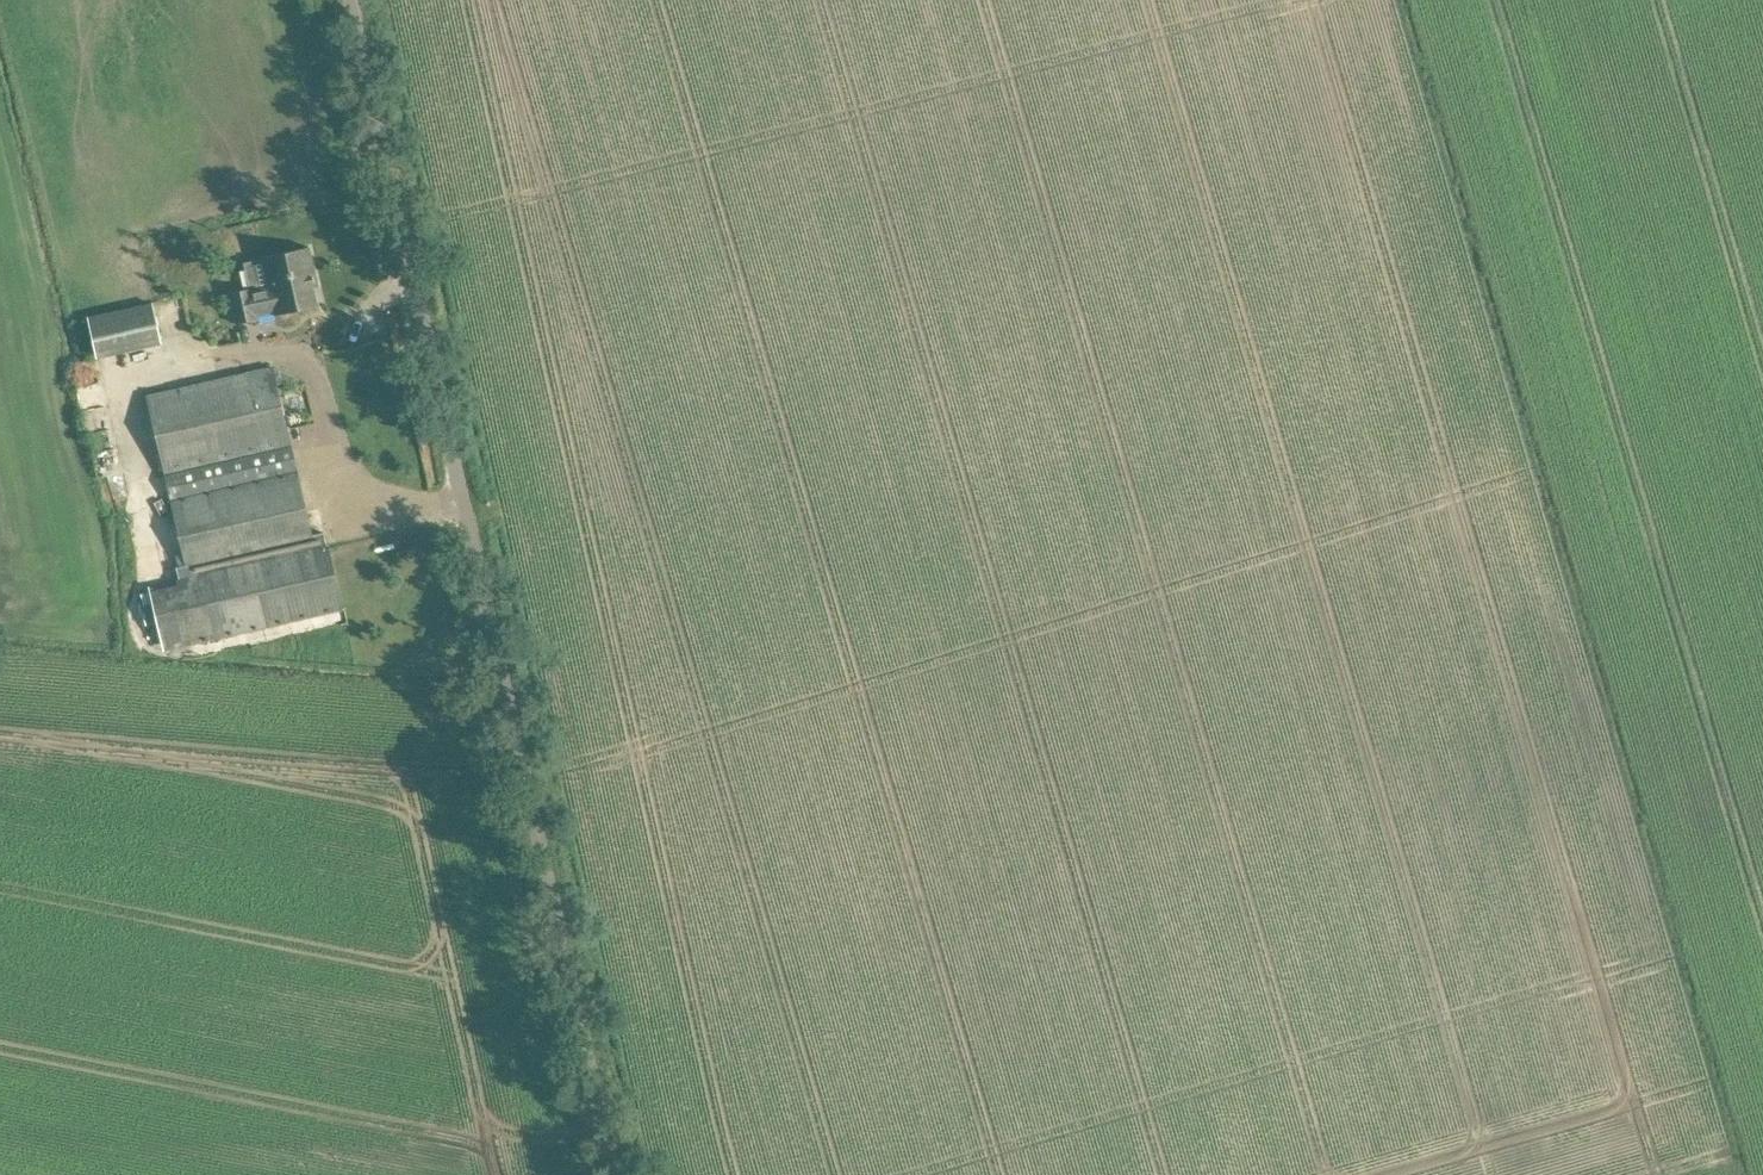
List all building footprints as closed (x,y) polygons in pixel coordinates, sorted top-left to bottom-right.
[(318,286),(315,273),(309,246),(286,251),(261,257),(267,285),(229,292),(236,325),(258,320),(256,313),(273,309),(274,314),(294,310),(317,305),(313,287),(318,286)] [(153,303),(88,317),(97,358),(162,344),(153,303)] [(147,396),(187,566),(176,568),(178,579),(148,586),(163,650),(217,638),(342,608),(324,532),(312,534),(273,366),(147,396)]
